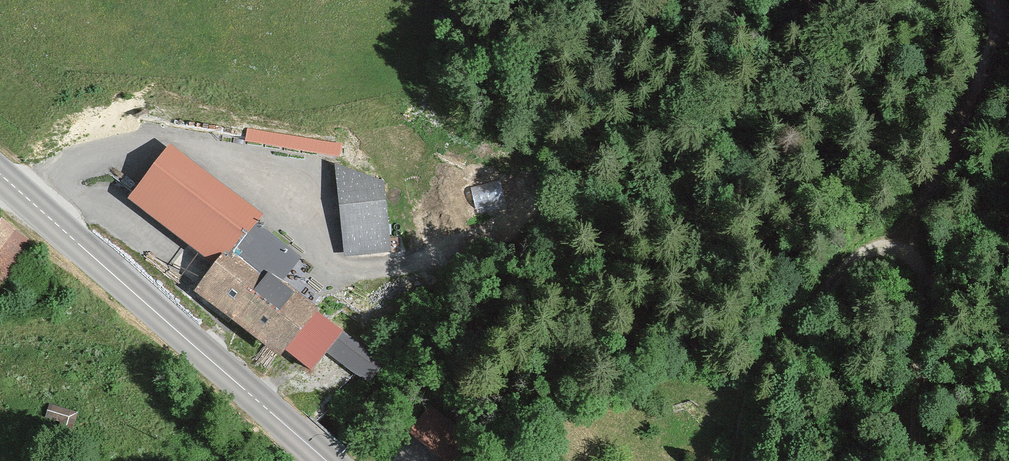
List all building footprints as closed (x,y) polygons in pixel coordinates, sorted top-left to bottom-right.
[(172,145),(131,200),(221,268),(238,245),(262,213),(172,145)] [(340,157),(353,253),(393,247),(382,167),(340,157)] [(4,294),(40,248),(0,218),(0,291),(4,294)] [(221,268),(198,297),(287,364),(327,312),(238,245),(221,268)] [(428,404),(411,433),(452,458),(470,429),(428,404)]
